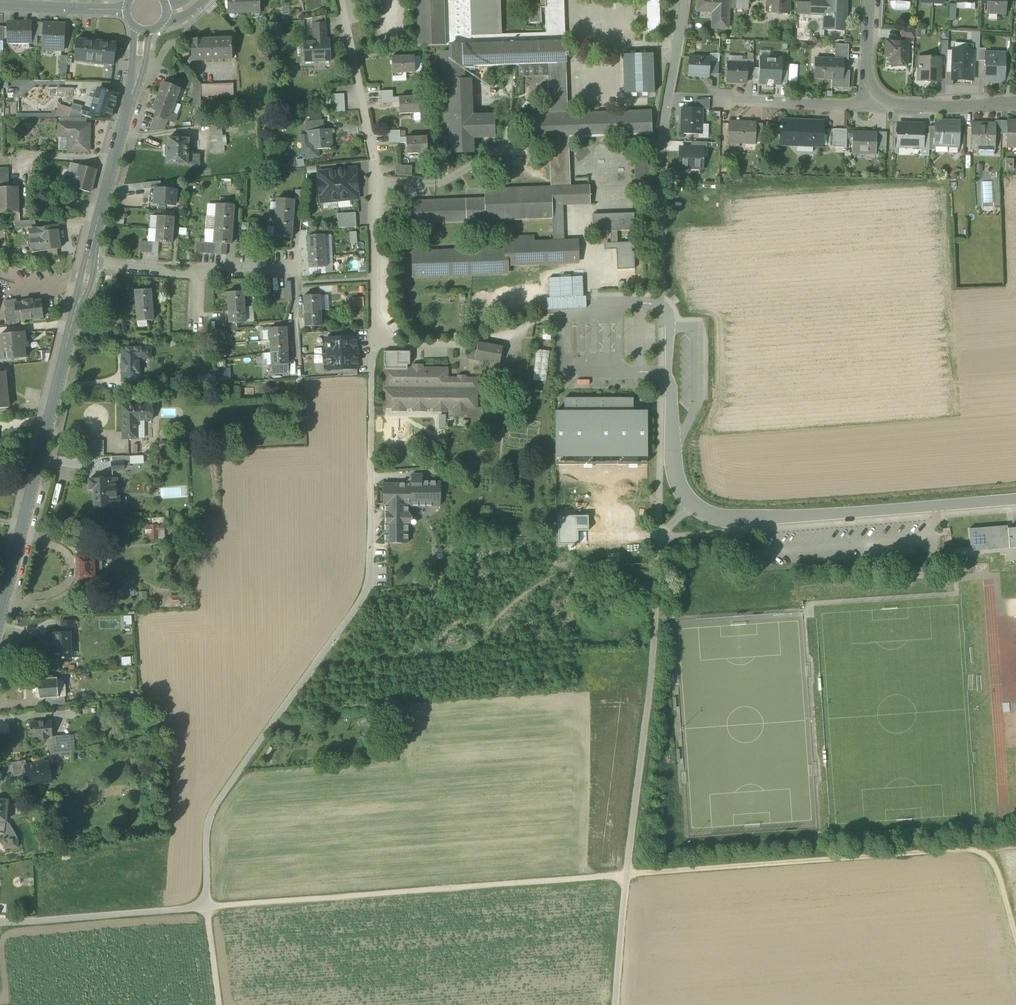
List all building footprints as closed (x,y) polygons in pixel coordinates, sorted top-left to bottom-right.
[(230,13),(260,12),(259,0),(229,0),(230,13)] [(418,46),(445,45),(444,0),(416,0),(418,46)] [(450,45),(462,45),(462,44),(463,44),(461,0),(444,0),(445,45),(450,45)] [(556,33),(546,33),(500,34),(498,0),(461,0),(463,44),(556,41),(556,33)] [(545,8),(545,0),(540,0),(540,4),(529,4),(529,23),(542,22),(541,8),(545,8)] [(545,8),(546,33),(556,33),(555,0),(545,0),(545,8)] [(565,40),(564,0),(555,0),(556,33),(556,41),(565,40)] [(647,30),(661,29),(659,0),(646,0),(647,30)] [(728,29),(729,8),(729,0),(697,0),(697,12),(713,12),(718,13),(717,28),(728,29)] [(735,9),(747,9),(747,0),(736,0),(735,9)] [(789,15),(790,0),(768,0),(768,6),(773,6),(773,14),(789,15)] [(845,30),(846,14),(844,14),(845,9),(846,9),(846,1),(813,0),(811,0),(811,3),(811,11),(825,12),(824,30),(845,30)] [(905,1),(895,0),(895,10),(905,10),(905,1)] [(1005,13),(1005,0),(987,0),(987,4),(987,12),(1005,13)] [(811,3),(802,3),(802,16),(810,17),(811,11),(811,3)] [(313,17),(313,23),(327,23),(326,15),(313,17)] [(13,43),(20,43),(23,48),(29,47),(29,43),(31,43),(31,40),(31,24),(31,23),(29,21),(22,21),(20,23),(9,23),(9,27),(9,38),(13,43)] [(42,49),(62,50),(62,38),(64,38),(65,24),(43,22),(43,36),(42,49)] [(327,31),(327,23),(313,23),(313,32),(327,31)] [(304,40),(305,63),(315,62),(314,58),(324,58),(324,62),(331,61),(330,39),(327,39),(327,31),(313,32),(314,39),(304,40)] [(191,40),(192,61),(204,60),(204,57),(219,57),(219,60),(232,59),(231,39),(191,40)] [(75,60),(114,65),(117,44),(77,40),(75,60)] [(462,44),(462,45),(463,66),(463,67),(519,65),(557,63),(566,63),(567,63),(566,56),(569,56),(568,52),(566,52),(566,40),(565,40),(556,41),(463,44),(462,44)] [(894,65),(906,66),(907,42),(886,41),(886,55),(894,56),(894,65)] [(843,61),(848,61),(849,45),(836,44),(835,59),(843,60),(843,61)] [(463,80),(463,67),(463,66),(462,45),(450,45),(451,53),(441,53),(442,88),(449,88),(450,115),(447,115),(448,124),(450,124),(451,152),(473,152),(472,137),(494,136),(494,122),(498,122),(498,109),(472,110),(470,80),(463,80)] [(758,80),(758,84),(781,85),(781,83),(781,71),(782,57),(770,57),(770,51),(760,50),(759,68),(758,80)] [(953,80),(972,81),(973,61),(973,50),(972,50),(972,52),(954,52),(954,50),(953,50),(952,72),(952,80),(953,80)] [(654,52),(624,53),(625,93),(655,92),(654,52)] [(1004,81),(1004,70),(1004,68),(1004,67),(1004,66),(1003,65),(1005,63),(1005,55),(1000,54),(1000,53),(985,52),(985,61),(984,80),(986,78),(989,81),(991,79),(993,80),(1004,81)] [(710,53),(710,58),(710,61),(719,62),(719,54),(710,53)] [(414,56),(415,73),(423,72),(420,55),(414,56)] [(728,63),(747,63),(747,59),(742,59),(743,56),(728,55),(728,63)] [(60,72),(67,72),(68,56),(61,56),(60,72)] [(166,67),(171,70),(178,59),(173,56),(166,67)] [(392,56),(392,73),(406,73),(415,73),(414,56),(392,56)] [(688,75),(709,77),(709,74),(710,61),(710,58),(689,57),(688,75)] [(920,78),(940,79),(941,58),(920,57),(920,66),(919,66),(919,68),(921,68),(920,78)] [(832,87),(849,88),(849,71),(843,71),(843,61),(843,60),(835,59),(816,58),(815,77),(832,78),(832,87)] [(709,74),(718,74),(719,62),(710,61),(709,74)] [(557,63),(519,65),(519,75),(547,74),(547,72),(557,71),(557,63)] [(568,113),(566,63),(557,63),(557,71),(559,113),(568,113)] [(726,82),(747,83),(747,81),(747,69),(747,63),(728,63),(727,63),(726,82)] [(547,74),(549,114),(559,113),(557,71),(547,72),(547,74)] [(406,73),(392,73),(392,82),(406,81),(406,73)] [(163,83),(158,96),(175,102),(180,89),(177,88),(179,83),(169,79),(167,84),(163,83)] [(201,97),(234,95),(233,83),(201,84),(201,97)] [(92,113),(110,119),(113,110),(116,102),(115,102),(118,94),(99,89),(95,99),(92,109),(91,113),(92,113)] [(332,94),(333,112),(345,111),(344,94),(332,94)] [(88,96),(85,107),(92,109),(95,99),(88,96)] [(171,112),(175,102),(158,96),(152,109),(156,111),(153,119),(166,124),(167,120),(174,123),(177,114),(171,112)] [(399,103),(399,114),(414,113),(420,113),(420,96),(393,97),(393,103),(399,103)] [(701,109),(709,109),(709,101),(696,100),(695,108),(701,108),(701,109)] [(171,112),(177,114),(181,105),(175,102),(171,112)] [(81,118),(82,115),(85,107),(73,103),(72,108),(69,117),(81,118)] [(55,117),(69,117),(72,108),(59,104),(57,110),(55,117)] [(92,109),(85,107),(82,115),(90,117),(92,113),(91,113),(92,109)] [(681,134),(697,135),(698,125),(700,125),(700,124),(701,109),(701,108),(695,108),(682,107),(681,134)] [(549,133),(549,136),(559,136),(569,136),(652,133),(651,110),(621,111),(568,113),(559,113),(549,114),(548,114),(549,133)] [(528,134),(549,133),(548,114),(527,114),(528,134)] [(153,119),(148,131),(163,130),(166,124),(153,119)] [(312,130),(324,129),(323,120),(306,122),(307,135),(302,136),(302,143),(309,143),(309,136),(312,135),(312,130)] [(813,146),(822,147),(823,122),(781,120),(781,127),(780,127),(780,128),(781,128),(780,144),(797,145),(797,142),(813,143),(813,146)] [(754,144),(755,144),(755,142),(756,123),(756,122),(755,122),(755,123),(729,122),(729,121),(728,144),(728,142),(755,142),(754,144)] [(1006,144),(1015,144),(1015,125),(1015,124),(1015,122),(1007,121),(1007,134),(1006,144)] [(936,144),(959,145),(960,122),(936,122),(936,127),(935,144),(936,144)] [(213,125),(215,146),(230,145),(228,123),(213,125)] [(970,149),(979,149),(979,146),(994,147),(994,135),(994,123),(986,123),(986,126),(971,126),(970,149)] [(68,151),(89,152),(90,124),(87,124),(60,124),(60,135),(69,135),(68,150),(68,151)] [(698,125),(697,135),(697,138),(708,138),(709,124),(700,124),(700,125),(698,125)] [(921,148),(923,148),(923,134),(923,125),(898,124),(897,147),(906,147),(921,148)] [(312,130),(312,135),(313,150),(318,149),(333,148),(332,138),(331,138),(330,129),(324,129),(312,130)] [(835,147),(846,148),(846,130),(833,129),(832,147),(835,147)] [(875,154),(876,154),(876,132),(876,133),(863,133),(863,134),(853,134),(853,131),(852,131),(852,154),(853,152),(875,152),(875,154)] [(928,156),(929,150),(929,135),(923,134),(923,148),(921,148),(921,155),(928,156)] [(69,135),(60,135),(58,135),(58,150),(68,150),(69,135)] [(188,165),(188,164),(188,155),(189,139),(180,139),(180,135),(173,135),(173,138),(168,138),(168,145),(165,145),(165,156),(167,156),(167,164),(188,165)] [(319,157),(318,149),(313,150),(312,135),(309,136),(309,143),(302,143),(304,158),(319,157)] [(407,143),(407,154),(418,153),(428,153),(427,136),(400,137),(400,143),(407,143)] [(549,136),(551,186),(561,185),(559,136),(549,136)] [(559,136),(561,185),(570,185),(569,136),(559,136)] [(679,167),(702,168),(703,157),(700,157),(701,149),(703,149),(703,148),(691,148),(680,148),(679,167)] [(428,161),(428,153),(418,153),(418,161),(428,161)] [(199,155),(188,155),(188,164),(198,164),(199,155)] [(634,156),(636,194),(649,194),(648,155),(634,156)] [(1013,159),(1005,159),(1005,170),(1013,170),(1013,159)] [(65,186),(90,193),(96,169),(71,163),(65,186)] [(395,175),(411,176),(412,166),(396,165),(395,175)] [(9,187),(9,168),(0,168),(0,187),(9,187)] [(356,176),(355,173),(352,173),(350,171),(350,169),(337,170),(340,200),(350,199),(358,198),(357,191),(358,191),(357,176),(356,176)] [(322,176),(319,176),(319,180),(318,180),(320,195),(321,194),(321,202),(337,200),(340,200),(337,170),(324,172),(324,174),(322,176)] [(982,181),(983,206),(994,206),(993,180),(982,181)] [(570,185),(561,185),(551,186),(484,188),(484,198),(410,201),(411,223),(448,222),(552,218),(553,218),(552,203),(590,201),(590,184),(570,185)] [(4,213),(18,213),(18,187),(9,187),(0,187),(0,214),(4,213)] [(155,204),(175,205),(176,190),(160,189),(156,189),(155,193),(155,204)] [(295,190),(295,200),(303,200),(304,190),(295,190)] [(276,210),(276,212),(294,213),(295,200),(277,198),(277,201),(276,210)] [(337,200),(338,208),(350,207),(350,199),(340,200),(337,200)] [(338,208),(337,200),(321,202),(326,209),(338,208)] [(553,218),(552,218),(553,242),(565,241),(564,205),(590,204),(590,201),(552,203),(553,218)] [(207,203),(206,216),(216,217),(217,204),(207,203)] [(217,204),(216,217),(233,218),(234,205),(217,204)] [(276,212),(275,224),(293,225),(294,213),(276,212)] [(18,222),(18,213),(4,213),(5,223),(15,222),(18,222)] [(355,213),(338,214),(338,228),(356,227),(355,213)] [(592,232),(610,231),(617,231),(635,230),(634,213),(592,215),(592,232)] [(125,216),(118,215),(117,224),(124,225),(125,216)] [(158,216),(157,229),(173,230),(174,217),(158,216)] [(206,216),(206,229),(215,230),(216,217),(206,216)] [(232,231),(233,218),(216,217),(215,230),(232,231)] [(15,222),(16,229),(36,227),(35,220),(18,222),(15,222)] [(292,238),(293,225),(275,224),(275,226),(274,236),(274,237),(292,238)] [(39,228),(39,229),(29,230),(33,253),(42,252),(48,251),(57,249),(60,249),(58,230),(57,225),(45,227),(39,228)] [(157,229),(150,228),(149,228),(148,241),(153,242),(156,242),(157,229)] [(187,228),(179,228),(179,236),(186,236),(187,228)] [(172,243),(173,230),(157,229),(156,242),(159,242),(172,243)] [(214,243),(215,230),(206,229),(205,242),(210,242),(214,243)] [(231,244),(232,231),(215,230),(214,243),(216,243),(222,243),(228,244),(231,244)] [(617,243),(617,231),(610,231),(611,243),(610,243),(610,250),(616,250),(617,270),(635,269),(634,252),(632,252),(632,249),(634,249),(634,242),(617,243)] [(307,236),(308,247),(325,246),(324,235),(307,236)] [(511,237),(512,243),(512,264),(578,262),(577,241),(565,241),(553,242),(533,242),(533,236),(511,237)] [(257,243),(251,243),(245,243),(239,243),(239,254),(245,254),(251,254),(257,254),(257,243)] [(507,264),(512,264),(512,243),(505,243),(505,249),(488,250),(488,244),(468,244),(468,250),(413,252),(413,277),(508,273),(507,264)] [(308,247),(308,257),(325,256),(325,246),(308,247)] [(326,267),(325,256),(308,257),(309,268),(316,268),(326,267)] [(97,298),(108,300),(111,289),(100,286),(97,298)] [(135,290),(136,306),(152,305),(151,289),(135,290)] [(246,322),(245,307),(244,292),(227,293),(228,308),(229,323),(238,323),(246,322)] [(305,318),(305,327),(322,326),(321,310),(320,295),(303,296),(304,311),(305,318)] [(328,295),(320,295),(321,310),(329,310),(328,295)] [(364,297),(352,298),(353,308),(364,307),(364,297)] [(23,302),(15,303),(15,300),(4,301),(5,308),(7,322),(33,319),(33,321),(41,320),(41,318),(43,318),(41,300),(33,301),(32,300),(23,301),(23,302)] [(153,320),(152,305),(136,306),(137,321),(147,320),(153,320)] [(245,307),(246,322),(254,322),(253,306),(245,307)] [(270,330),(270,341),(287,340),(286,327),(269,328),(270,330)] [(100,340),(112,340),(112,328),(100,328),(100,340)] [(263,341),(270,341),(270,330),(262,330),(263,341)] [(0,359),(0,360),(26,357),(24,341),(26,341),(25,332),(0,335),(1,347),(2,353),(4,353),(4,359),(0,359)] [(340,337),(326,338),(327,354),(357,353),(356,336),(355,336),(340,337)] [(288,352),(287,340),(270,341),(271,353),(288,352)] [(487,377),(496,379),(499,364),(500,364),(503,347),(479,342),(476,359),(490,362),(487,377)] [(122,374),(140,373),(140,359),(151,359),(151,347),(122,347),(122,374)] [(219,351),(223,357),(228,353),(225,348),(219,351)] [(533,379),(546,380),(549,350),(536,349),(533,379)] [(385,364),(385,368),(407,368),(407,364),(410,364),(410,351),(384,351),(384,364),(385,364)] [(289,364),(288,352),(271,353),(272,365),(289,364)] [(272,365),(271,353),(264,353),(264,366),(272,365)] [(357,368),(358,368),(357,353),(327,354),(328,370),(342,369),(357,368)] [(289,364),(272,365),(272,374),(289,373),(289,364)] [(223,368),(220,368),(221,382),(229,381),(228,368),(223,368)] [(466,408),(477,408),(477,388),(477,378),(466,378),(464,380),(464,381),(459,381),(459,380),(457,378),(447,378),(447,368),(422,368),(420,370),(420,371),(415,371),(415,370),(413,368),(407,368),(385,368),(384,368),(384,407),(393,407),(405,407),(414,407),(426,408),(434,408),(447,408),(454,408),(466,408)] [(122,389),(122,380),(122,376),(111,376),(111,389),(122,389)] [(135,388),(135,380),(123,380),(123,388),(135,388)] [(638,457),(648,457),(648,411),(637,411),(629,411),(629,398),(564,398),(564,411),(556,411),(555,411),(555,457),(574,457),(593,457),(620,457),(638,457)] [(123,431),(138,431),(138,420),(145,420),(145,421),(150,421),(150,420),(152,420),(152,405),(123,405),(123,431)] [(91,454),(103,454),(103,442),(90,442),(91,454)] [(144,455),(130,455),(130,464),(144,463),(144,455)] [(111,463),(111,471),(123,470),(123,467),(123,456),(111,457),(111,463)] [(593,457),(574,457),(574,462),(583,462),(583,468),(593,468),(593,457)] [(638,457),(620,457),(620,462),(629,462),(629,468),(638,468),(638,457)] [(385,543),(408,543),(408,524),(409,524),(412,518),(409,513),(408,513),(408,506),(440,506),(440,481),(422,481),(422,474),(412,474),(411,483),(383,483),(383,506),(385,506),(385,543)] [(111,507),(111,498),(115,498),(115,497),(114,486),(112,486),(112,479),(88,479),(88,489),(92,489),(92,507),(111,507)] [(588,516),(558,516),(558,544),(578,544),(578,531),(588,531),(588,516)] [(146,538),(165,537),(164,517),(151,517),(152,524),(145,524),(146,538)] [(969,529),(970,547),(985,546),(985,549),(993,548),(993,545),(1009,544),(1008,533),(1007,533),(1007,526),(969,529)] [(1009,544),(1015,543),(1015,532),(1008,533),(1009,544)] [(76,569),(77,571),(77,579),(95,578),(95,571),(102,571),(102,561),(94,561),(94,554),(76,555),(76,564),(75,566),(75,567),(76,569)] [(169,595),(169,603),(182,602),(182,594),(169,595)] [(132,616),(124,616),(124,622),(126,621),(126,625),(132,625),(132,616)] [(62,620),(62,632),(70,632),(74,632),(74,620),(62,620)] [(71,650),(70,632),(62,632),(54,633),(55,658),(68,658),(68,650),(71,650)] [(121,657),(122,666),(131,666),(131,657),(121,657)] [(84,673),(81,676),(82,680),(86,681),(89,678),(88,674),(84,673)] [(46,698),(57,697),(56,685),(56,679),(52,679),(47,679),(47,680),(39,680),(40,687),(39,687),(39,692),(40,692),(40,698),(46,698)] [(62,679),(56,679),(56,685),(61,685),(62,696),(65,696),(66,696),(65,685),(62,679)] [(46,698),(46,706),(65,704),(65,696),(62,696),(57,697),(46,698)] [(40,737),(40,739),(47,739),(47,732),(53,732),(52,720),(31,722),(31,727),(30,727),(30,732),(31,732),(32,737),(40,737)] [(53,739),(54,754),(74,751),(73,737),(53,739)] [(12,763),(14,776),(24,774),(27,773),(26,766),(25,760),(12,763)] [(24,774),(26,785),(36,783),(37,785),(49,782),(47,772),(50,771),(48,762),(26,766),(27,773),(24,774)] [(36,802),(50,803),(50,796),(37,795),(36,802)] [(6,821),(8,800),(0,799),(0,821),(6,821)] [(6,821),(0,821),(0,831),(4,832),(4,840),(17,839),(6,821)] [(78,824),(68,826),(70,837),(80,835),(78,824)] [(4,840),(4,848),(18,847),(17,839),(4,840)]
